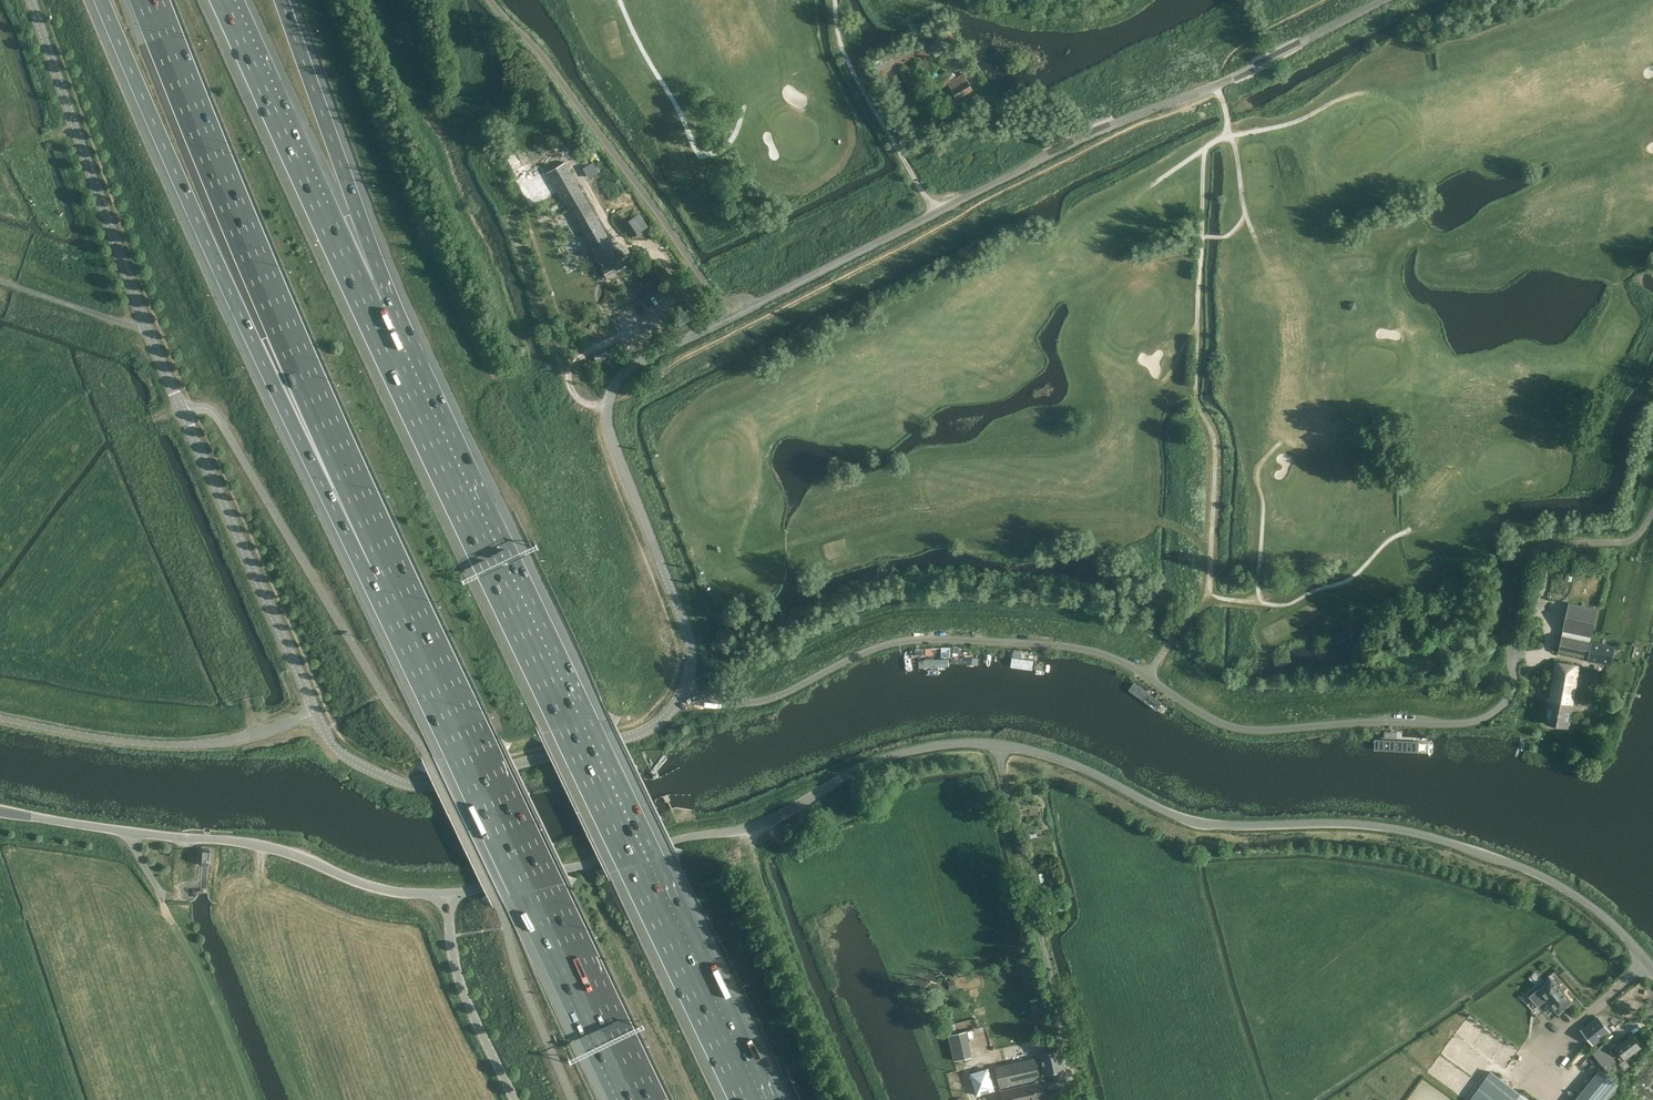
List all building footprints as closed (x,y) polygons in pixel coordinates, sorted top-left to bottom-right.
[(939,68),(932,56),(920,63),(926,74),(927,75),(939,68)] [(973,90),(964,74),(948,83),(958,99),(973,90)] [(945,85),(940,77),(934,80),(935,81),(939,88),(945,85)] [(532,138),(538,152),(551,147),(545,132),(532,138)] [(619,253),(565,162),(545,173),(538,162),(532,165),(533,167),(526,171),(516,151),(505,156),(516,177),(514,178),(531,207),(544,199),(558,192),(570,212),(593,251),(587,255),(593,264),(598,261),(602,267),(601,268),(607,277),(626,266),(621,257),(624,256),(622,252),(619,253)] [(647,228),(639,214),(635,216),(634,213),(631,215),(633,217),(622,224),(631,237),(647,228)] [(606,348),(594,355),(598,361),(610,354),(606,348)] [(1592,636),(1597,609),(1569,603),(1563,630),(1592,636)] [(1587,657),(1590,642),(1562,636),(1559,651),(1587,657)] [(1614,647),(1593,643),(1589,660),(1611,665),(1614,647)] [(988,658),(958,657),(957,664),(987,666),(988,658)] [(918,658),(892,664),(894,673),(920,666),(918,658)] [(950,658),(920,660),(921,668),(951,666),(950,658)] [(1570,717),(1579,666),(1557,662),(1546,723),(1568,727),(1568,725),(1570,724),(1571,719),(1570,717)] [(1375,740),(1375,751),(1428,753),(1428,742),(1375,740)] [(200,862),(209,862),(211,862),(212,852),(201,851),(200,862)] [(1546,1001),(1559,1016),(1573,1004),(1564,994),(1565,994),(1561,989),(1560,990),(1552,980),(1531,998),(1539,1008),(1546,1001)] [(1583,1031),(1595,1046),(1611,1033),(1598,1018),(1583,1031)] [(950,1036),(956,1062),(973,1058),(968,1033),(950,1036)] [(1626,1059),(1641,1047),(1632,1035),(1617,1047),(1617,1048),(1612,1052),(1616,1056),(1621,1052),(1626,1059)] [(1592,1052),(1605,1069),(1614,1062),(1607,1054),(1609,1053),(1603,1044),(1592,1052)] [(1043,1060),(1036,1062),(1039,1074),(1046,1073),(1046,1075),(1065,1071),(1060,1049),(1041,1053),(1043,1060)] [(1039,1074),(1036,1062),(1035,1059),(996,1068),(1001,1089),(1024,1083),(1024,1087),(1002,1092),(1004,1099),(1042,1099),(1047,1099),(1043,1082),(1040,1083),(1040,1079),(1039,1074)] [(971,1075),(977,1097),(994,1092),(988,1070),(971,1075)] [(1578,1099),(1607,1099),(1618,1086),(1601,1072),(1578,1099)] [(1472,1099),(1530,1099),(1492,1073),(1472,1099)]
